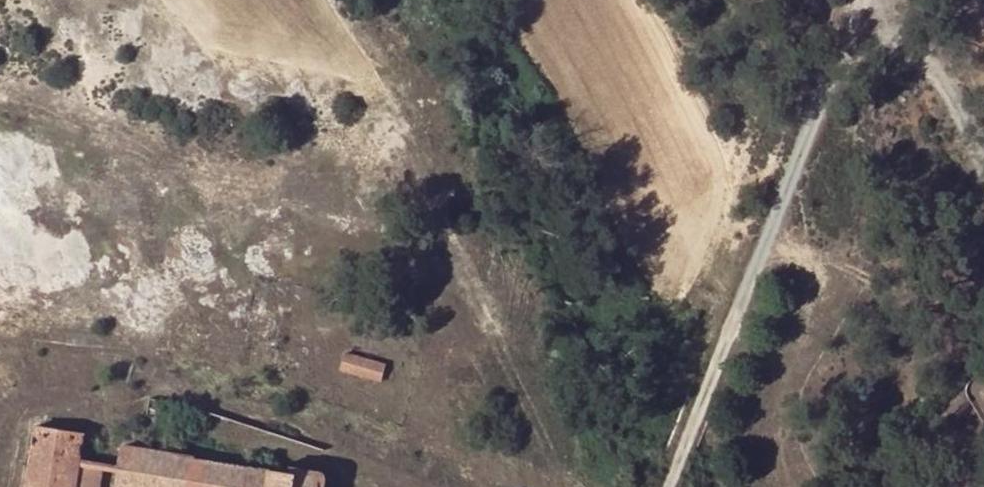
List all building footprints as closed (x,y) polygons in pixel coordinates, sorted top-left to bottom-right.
[(384,363),(344,354),(341,373),(381,382),(384,363)] [(31,427),(22,486),(100,486),(102,470),(78,466),(81,436),(31,427)] [(121,443),(114,486),(317,486),(319,476),(121,443)]
